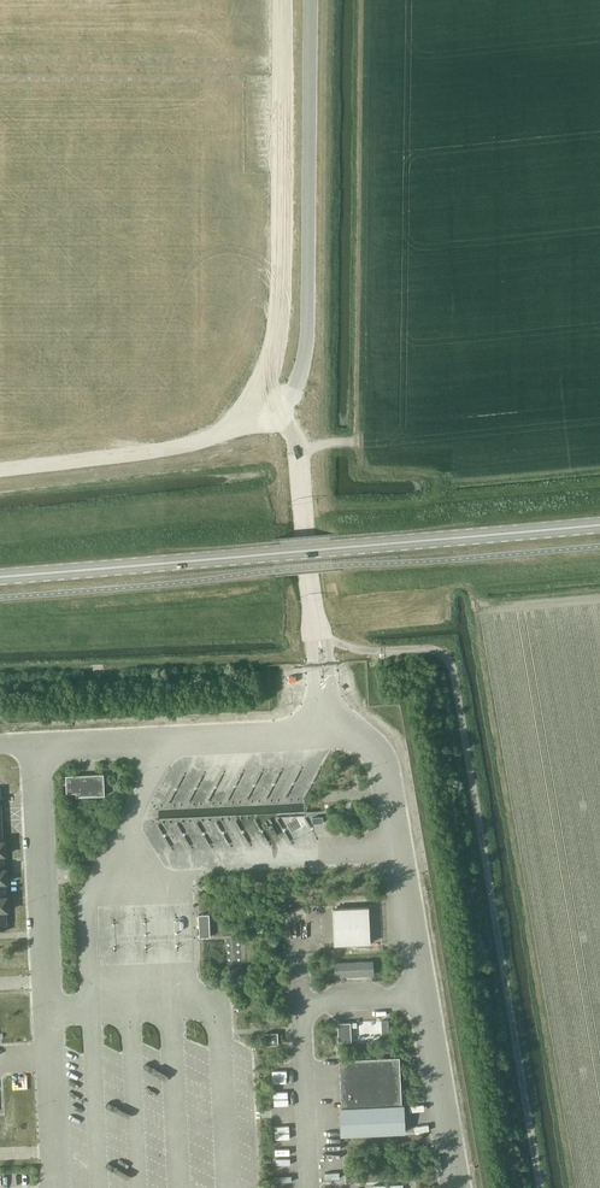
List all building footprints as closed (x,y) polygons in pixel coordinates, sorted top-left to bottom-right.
[(76,797),(104,795),(103,773),(65,775),(66,793),(75,792),(76,797)] [(334,944),(370,942),(368,906),(332,908),(334,944)] [(199,937),(210,936),(209,913),(198,914),(199,937)] [(335,975),(373,974),(372,961),(334,963),(335,975)] [(338,1041),(351,1041),(350,1022),(337,1022),(338,1041)] [(265,1045),(278,1044),(277,1032),(264,1033),(265,1045)] [(339,1060),(341,1107),(401,1105),(399,1057),(339,1060)] [(404,1105),(401,1105),(341,1107),(339,1108),(340,1135),(405,1132),(404,1105)]
